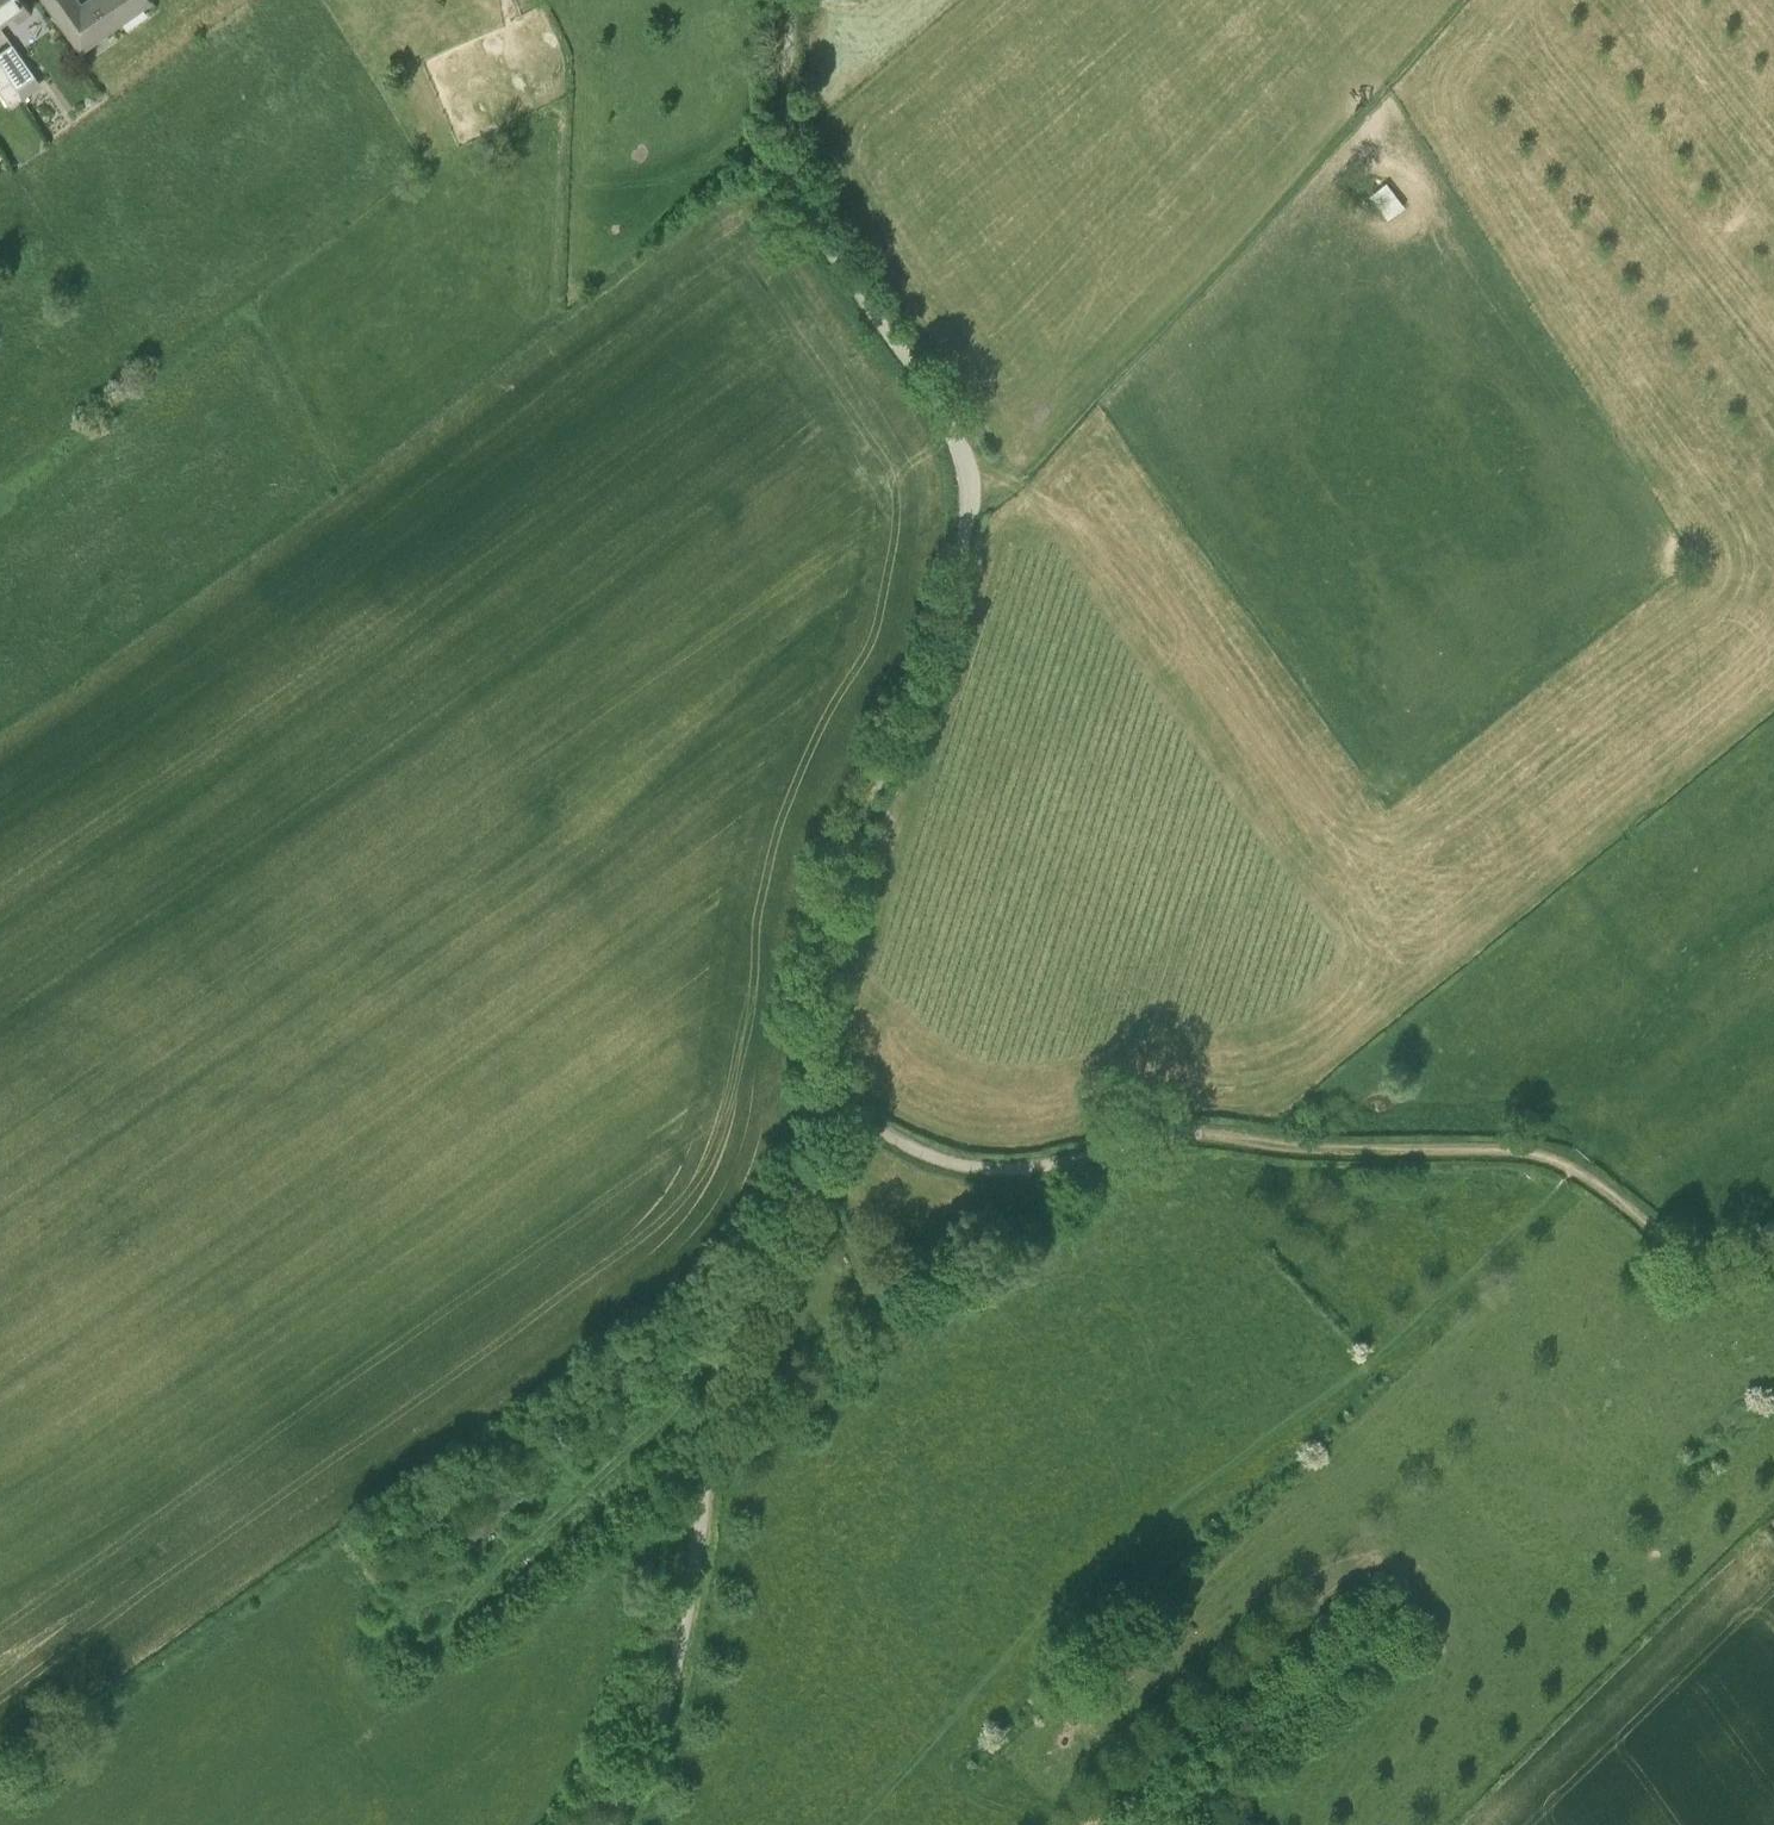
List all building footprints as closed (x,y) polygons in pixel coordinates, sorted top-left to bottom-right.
[(11,15),(15,20),(30,10),(24,0),(0,0),(0,22),(11,15)] [(80,0),(46,0),(79,49),(150,2),(149,0),(85,0),(82,2),(80,0)] [(0,52),(0,62),(17,89),(35,75),(12,43),(0,52)] [(0,62),(0,91),(9,107),(23,98),(17,89),(0,62)] [(1375,193),(1395,213),(1408,200),(1387,180),(1375,193)]
